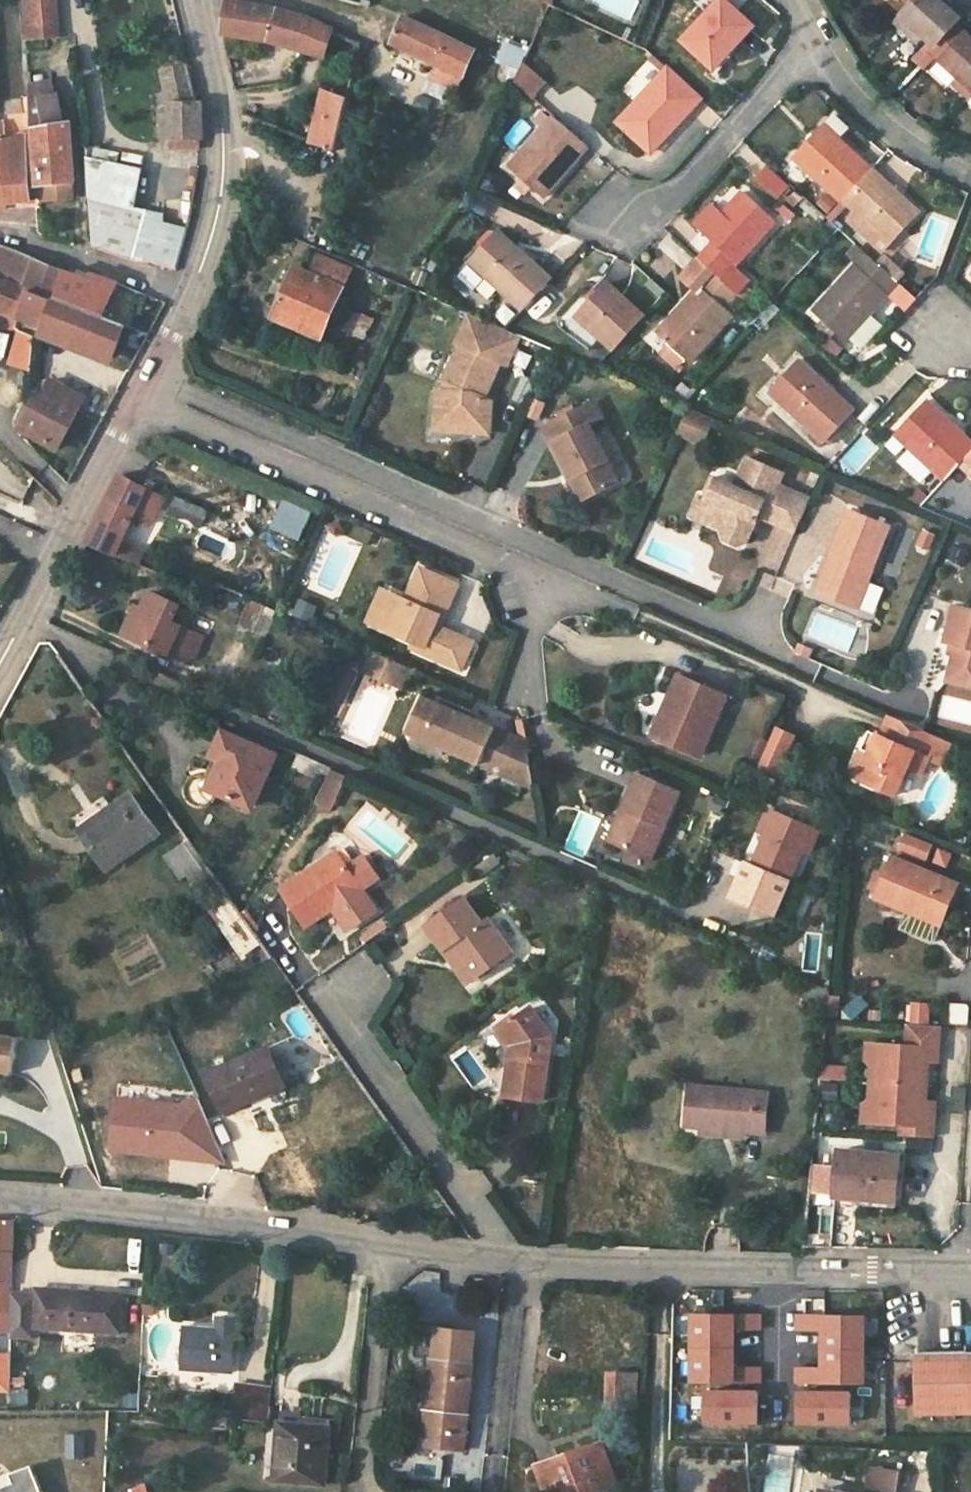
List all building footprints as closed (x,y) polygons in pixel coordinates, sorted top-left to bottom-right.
[(60,41),(56,0),(23,0),(27,44),(60,41)] [(714,70),(753,27),(724,0),(721,0),(683,41),(714,70)] [(925,37),(935,47),(956,24),(960,20),(939,0),(917,0),(913,5),(896,23),(911,37),(918,31),(925,37)] [(303,52),(308,21),(277,12),(227,2),(223,35),(278,44),(303,52)] [(439,66),(463,78),(475,52),(404,19),(392,45),(439,66)] [(332,32),(308,21),(303,52),(324,58),(332,32)] [(953,84),(969,98),(970,96),(970,38),(956,24),(935,47),(931,51),(952,71),(959,77),(953,84)] [(919,44),(925,37),(918,31),(911,37),(919,44)] [(520,79),(530,49),(506,41),(496,72),(520,79)] [(531,65),(516,82),(536,99),(551,81),(531,65)] [(456,92),(463,78),(439,66),(432,80),(456,92)] [(197,105),(188,68),(163,72),(171,109),(171,151),(200,151),(200,139),(204,139),(202,105),(197,105)] [(701,100),(668,70),(618,123),(652,154),(701,100)] [(946,77),(953,84),(959,77),(952,71),(946,77)] [(30,88),(31,100),(54,97),(52,85),(30,88)] [(324,92),(312,145),(336,152),(348,101),(324,92)] [(58,97),(54,97),(31,100),(34,132),(35,132),(38,164),(35,164),(36,174),(39,173),(40,187),(43,187),(73,184),(76,184),(70,118),(64,112),(60,113),(58,97)] [(825,126),(837,137),(853,120),(841,109),(825,126)] [(523,180),(532,188),(543,199),(589,148),(556,118),(552,121),(543,113),(534,123),(543,131),(510,168),(523,180)] [(4,205),(31,202),(25,138),(6,139),(4,123),(0,124),(0,161),(4,205)] [(844,201),(872,170),(837,137),(825,126),(795,158),(843,203),(844,201)] [(177,270),(188,230),(164,224),(166,214),(136,208),(144,170),(118,164),(120,155),(86,147),(94,247),(139,264),(150,263),(177,270)] [(874,168),(872,170),(844,201),(857,213),(849,222),(883,253),(920,211),(874,168)] [(779,201),(789,189),(768,169),(757,181),(779,201)] [(526,194),(532,188),(523,180),(517,186),(526,194)] [(73,184),(43,187),(44,202),(75,199),(73,184)] [(734,268),(776,222),(745,193),(724,215),(713,206),(695,225),(713,242),(698,259),(739,297),(751,283),(734,268)] [(785,204),(779,210),(790,220),(796,214),(785,204)] [(473,264),(489,279),(524,311),(552,281),(498,231),(471,263),(473,264)] [(847,256),(858,265),(867,254),(858,246),(847,256)] [(0,248),(0,282),(7,285),(8,281),(17,254),(0,248)] [(66,273),(17,254),(8,281),(28,292),(56,303),(58,299),(66,273)] [(867,254),(858,265),(814,312),(846,341),(848,338),(870,315),(887,296),(899,283),(867,254)] [(321,339),(343,289),(352,270),(320,256),(311,276),(297,270),(275,319),(321,339)] [(659,333),(672,345),(679,352),(691,362),(745,302),(739,297),(698,259),(682,278),(697,291),(659,333)] [(476,293),(489,279),(473,264),(459,278),(476,293)] [(66,273),(58,299),(106,319),(121,285),(93,274),(90,281),(66,273)] [(0,282),(0,312),(19,320),(22,312),(28,292),(8,281),(7,285),(0,282)] [(917,300),(899,283),(887,296),(905,312),(917,300)] [(615,350),(645,317),(610,285),(579,319),(615,350)] [(22,312),(48,323),(45,330),(44,333),(112,359),(126,327),(106,319),(58,299),(56,303),(28,292),(22,312)] [(341,331),(353,336),(362,316),(350,311),(341,331)] [(19,320),(0,312),(0,330),(15,333),(19,320)] [(19,320),(45,330),(48,323),(22,312),(19,320)] [(882,325),(870,315),(848,338),(860,349),(882,325)] [(362,316),(353,336),(363,341),(372,321),(362,316)] [(508,366),(521,337),(505,330),(471,316),(458,345),(461,347),(446,383),(446,393),(440,393),(439,418),(454,418),(454,433),(485,434),(486,399),(481,397),(484,390),(489,392),(501,364),(508,366)] [(36,372),(40,334),(17,331),(12,369),(36,372)] [(7,361),(15,337),(3,334),(0,344),(0,359),(7,361)] [(670,361),(679,352),(672,345),(663,355),(670,361)] [(770,392),(815,434),(823,442),(825,443),(840,427),(852,415),(854,413),(799,361),(770,392)] [(60,450),(87,400),(53,382),(39,408),(35,406),(21,431),(60,450)] [(493,402),(486,399),(485,434),(492,434),(493,402)] [(601,418),(592,400),(545,426),(585,499),(618,481),(588,425),(601,418)] [(961,465),(970,453),(970,442),(928,401),(897,434),(912,449),(900,462),(923,483),(935,470),(946,480),(961,465)] [(701,442),(710,419),(688,411),(679,434),(701,442)] [(852,415),(840,427),(844,431),(855,418),(852,415)] [(439,418),(439,433),(454,433),(454,418),(439,418)] [(823,442),(815,434),(809,439),(819,447),(823,442)] [(961,465),(970,474),(970,453),(961,465)] [(748,458),(735,487),(714,477),(705,498),(714,502),(706,522),(722,529),(721,532),(725,540),(739,546),(747,543),(754,526),(755,525),(753,518),(755,511),(762,514),(797,529),(810,498),(778,484),(783,473),(748,458)] [(88,544),(116,557),(132,564),(138,552),(122,544),(137,513),(142,516),(157,498),(149,491),(122,476),(88,544)] [(714,502),(705,498),(700,496),(692,516),(706,522),(714,502)] [(203,527),(205,525),(210,512),(178,498),(172,513),(203,527)] [(309,512),(282,501),(271,528),(297,539),(309,512)] [(889,525),(849,509),(833,549),(840,552),(823,593),(856,607),(889,525)] [(762,514),(755,511),(753,518),(755,525),(754,526),(756,527),(762,514)] [(923,530),(919,547),(934,551),(938,533),(923,530)] [(969,568),(970,562),(970,548),(954,544),(949,562),(969,568)] [(840,552),(833,549),(816,591),(823,593),(840,552)] [(395,598),(382,628),(416,643),(413,648),(461,669),(473,643),(440,628),(436,626),(440,618),(444,619),(458,587),(421,571),(407,603),(395,598)] [(866,610),(878,613),(884,588),(872,585),(866,610)] [(395,598),(382,593),(369,622),(382,628),(395,598)] [(193,614),(150,594),(143,610),(137,607),(124,634),(185,662),(195,658),(203,638),(185,631),(193,614)] [(294,616),(312,624),(319,607),(301,599),(294,616)] [(240,626),(254,632),(265,606),(251,600),(240,626)] [(955,606),(946,642),(956,645),(954,654),(947,681),(970,688),(970,610),(955,606)] [(444,619),(440,618),(436,626),(440,628),(444,619)] [(956,645),(946,642),(943,651),(954,654),(956,645)] [(797,644),(793,652),(805,657),(808,649),(797,644)] [(407,668),(371,652),(362,672),(398,687),(407,668)] [(727,697),(680,676),(653,736),(700,757),(727,697)] [(536,789),(528,742),(509,745),(507,733),(424,697),(416,716),(426,741),(536,789)] [(426,741),(416,716),(409,734),(426,741)] [(938,739),(888,717),(880,736),(879,736),(858,779),(896,795),(908,768),(922,774),(938,739)] [(777,779),(794,738),(776,730),(758,771),(777,779)] [(849,775),(858,779),(879,736),(869,732),(849,775)] [(528,742),(507,733),(509,745),(528,742)] [(217,797),(217,791),(252,808),(275,757),(224,734),(214,756),(217,758),(207,778),(204,776),(198,776),(191,779),(185,784),(183,792),(184,800),(189,807),(194,809),(202,810),(207,809),(213,804),(217,797)] [(754,736),(747,756),(762,762),(769,742),(754,736)] [(331,769),(301,755),(295,769),(325,782),(331,769)] [(324,785),(317,801),(332,808),(339,792),(347,775),(331,769),(325,782),(324,785)] [(681,793),(640,775),(611,841),(652,859),(681,793)] [(158,833),(131,795),(111,809),(113,813),(82,834),(107,870),(158,833)] [(818,833),(768,812),(747,864),(755,868),(768,835),(803,849),(790,880),(797,883),(818,833)] [(790,880),(803,849),(768,835),(755,868),(747,864),(733,898),(776,915),(790,880)] [(924,860),(930,846),(904,835),(898,850),(924,860)] [(168,857),(177,870),(183,879),(205,863),(190,841),(168,857)] [(945,867),(950,854),(938,850),(933,862),(945,867)] [(306,928),(333,910),(329,904),(359,883),(363,890),(380,879),(366,857),(349,868),(339,852),(282,890),(306,928)] [(877,899),(907,912),(910,906),(943,921),(959,886),(895,858),(877,899)] [(329,904),(333,910),(363,890),(359,883),(329,904)] [(246,953),(262,942),(228,895),(212,906),(246,953)] [(427,925),(451,959),(461,952),(480,977),(512,954),(487,919),(480,924),(463,900),(427,925)] [(910,906),(907,912),(941,927),(943,921),(910,906)] [(469,985),(480,977),(461,952),(451,959),(469,985)] [(805,1005),(829,1010),(831,992),(810,983),(805,1005)] [(512,1055),(507,1096),(542,1101),(552,1036),(531,1007),(518,1017),(516,1014),(499,1026),(515,1050),(518,1050),(519,1055),(512,1055)] [(956,1025),(970,1025),(970,1008),(955,1009),(956,1025)] [(910,1024),(908,1046),(882,1045),(881,1060),(874,1066),(873,1083),(872,1100),(878,1106),(877,1121),(904,1123),(903,1132),(934,1134),(936,1102),(920,1101),(922,1059),(938,1060),(940,1026),(910,1024)] [(18,1038),(0,1035),(0,1072),(12,1074),(18,1038)] [(869,1044),(868,1065),(874,1066),(881,1060),(882,1045),(869,1044)] [(267,1049),(211,1073),(227,1112),(247,1103),(246,1100),(282,1084),(267,1049)] [(826,1081),(850,1082),(850,1066),(826,1066),(826,1081)] [(765,1134),(769,1094),(691,1087),(687,1126),(702,1127),(746,1132),(765,1134)] [(970,1115),(970,1101),(970,1090),(956,1088),(953,1113),(970,1115)] [(115,1099),(113,1158),(214,1161),(215,1101),(115,1099)] [(866,1099),(864,1120),(877,1121),(878,1106),(872,1100),(866,1099)] [(746,1139),(746,1132),(702,1127),(701,1134),(746,1139)] [(840,1151),(836,1196),(897,1203),(902,1157),(840,1151)] [(14,1286),(16,1223),(0,1222),(0,1285),(14,1286)] [(14,1286),(0,1285),(0,1311),(13,1311),(13,1294),(14,1286)] [(55,1296),(56,1291),(38,1290),(38,1296),(13,1294),(13,1311),(12,1338),(34,1339),(35,1329),(120,1335),(123,1296),(81,1293),(80,1299),(55,1296)] [(695,1315),(694,1381),(760,1382),(760,1368),(734,1368),(735,1329),(761,1330),(761,1315),(695,1315)] [(865,1384),(865,1317),(798,1316),(798,1330),(824,1330),(824,1369),(798,1368),(798,1383),(865,1384)] [(235,1321),(218,1319),(217,1332),(185,1330),(182,1370),(231,1374),(235,1321)] [(921,1418),(970,1417),(970,1354),(919,1355),(921,1418)] [(474,1366),(433,1361),(425,1429),(413,1428),(411,1446),(464,1452),(474,1366)] [(268,1424),(272,1387),(236,1383),(232,1419),(268,1424)] [(706,1393),(706,1421),(757,1422),(758,1393),(706,1393)] [(799,1394),(799,1423),(851,1423),(851,1394),(799,1394)] [(9,1413),(10,1399),(0,1399),(0,1413),(9,1413)] [(281,1424),(274,1480),(325,1486),(332,1431),(281,1424)] [(85,1435),(68,1435),(68,1461),(85,1461),(85,1435)] [(546,1491),(601,1491),(618,1486),(603,1445),(537,1467),(546,1491)] [(868,1491),(897,1491),(900,1475),(904,1448),(883,1448),(879,1471),(871,1470),(868,1491)] [(929,1479),(929,1451),(915,1451),(915,1479),(929,1479)] [(32,1469),(12,1476),(15,1485),(0,1491),(41,1491),(32,1469)] [(132,1485),(133,1491),(153,1491),(151,1481),(132,1485)]
